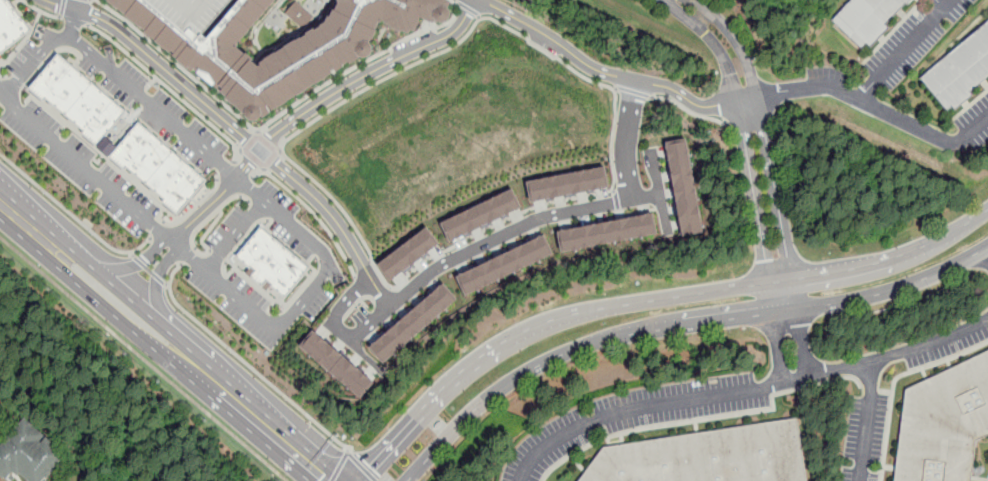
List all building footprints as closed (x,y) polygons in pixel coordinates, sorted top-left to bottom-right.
[(31,32),(0,55),(0,0),(5,0),(31,32)] [(248,116),(110,0),(272,0),(236,43),(237,53),(250,64),(259,68),(263,63),(270,58),(297,41),(329,23),(340,2),(339,0),(444,0),(446,1),(446,4),(446,16),(443,20),(434,25),(418,17),(413,28),(409,28),(407,32),(388,23),(386,19),(381,19),(377,21),(377,23),(373,30),(370,35),(367,42),(370,46),(370,51),(365,56),(362,56),(357,58),(351,63),(349,61),(265,116),(261,116),(258,120),(251,119),(248,116)] [(263,63),(259,68),(250,64),(237,53),(236,43),(272,0),(339,0),(340,2),(329,23),(297,41),(270,58),(263,63)] [(865,52),(912,0),(852,0),(832,22),(865,52)] [(948,111),(987,78),(987,21),(920,77),(948,111)] [(57,56),(123,113),(94,149),(30,91),(57,56)] [(138,125),(204,182),(176,215),(109,159),(138,125)] [(666,141),(684,138),(699,231),(681,234),(666,141)] [(530,181),(600,169),(601,175),(604,174),(606,187),(530,200),(528,190),(532,189),(530,181)] [(444,222),(506,193),(509,199),(513,197),(517,207),(449,240),(444,230),(448,229),(444,222)] [(557,233),(650,217),(651,226),(648,227),(649,234),(564,249),(563,244),(559,245),(557,233)] [(234,257),(263,229),(310,269),(284,299),(270,287),(266,291),(246,275),(250,270),(236,257),(234,257)] [(381,262),(399,250),(400,252),(406,248),(404,246),(423,232),(427,238),(429,236),(436,245),(389,279),(383,270),(385,268),(381,262)] [(457,278),(542,238),(547,248),(544,249),(546,255),(467,293),(465,288),(462,289),(457,278)] [(370,349),(442,286),(449,294),(446,296),(451,302),(384,360),(380,356),(378,358),(370,349)] [(313,333),(371,384),(363,393),(361,391),(356,396),(303,349),(307,345),(305,343),(313,333)] [(981,442),(976,480),(899,480),(909,390),(987,353),(987,439),(981,442)] [(794,416),(604,447),(580,480),(802,480),(794,416)]
